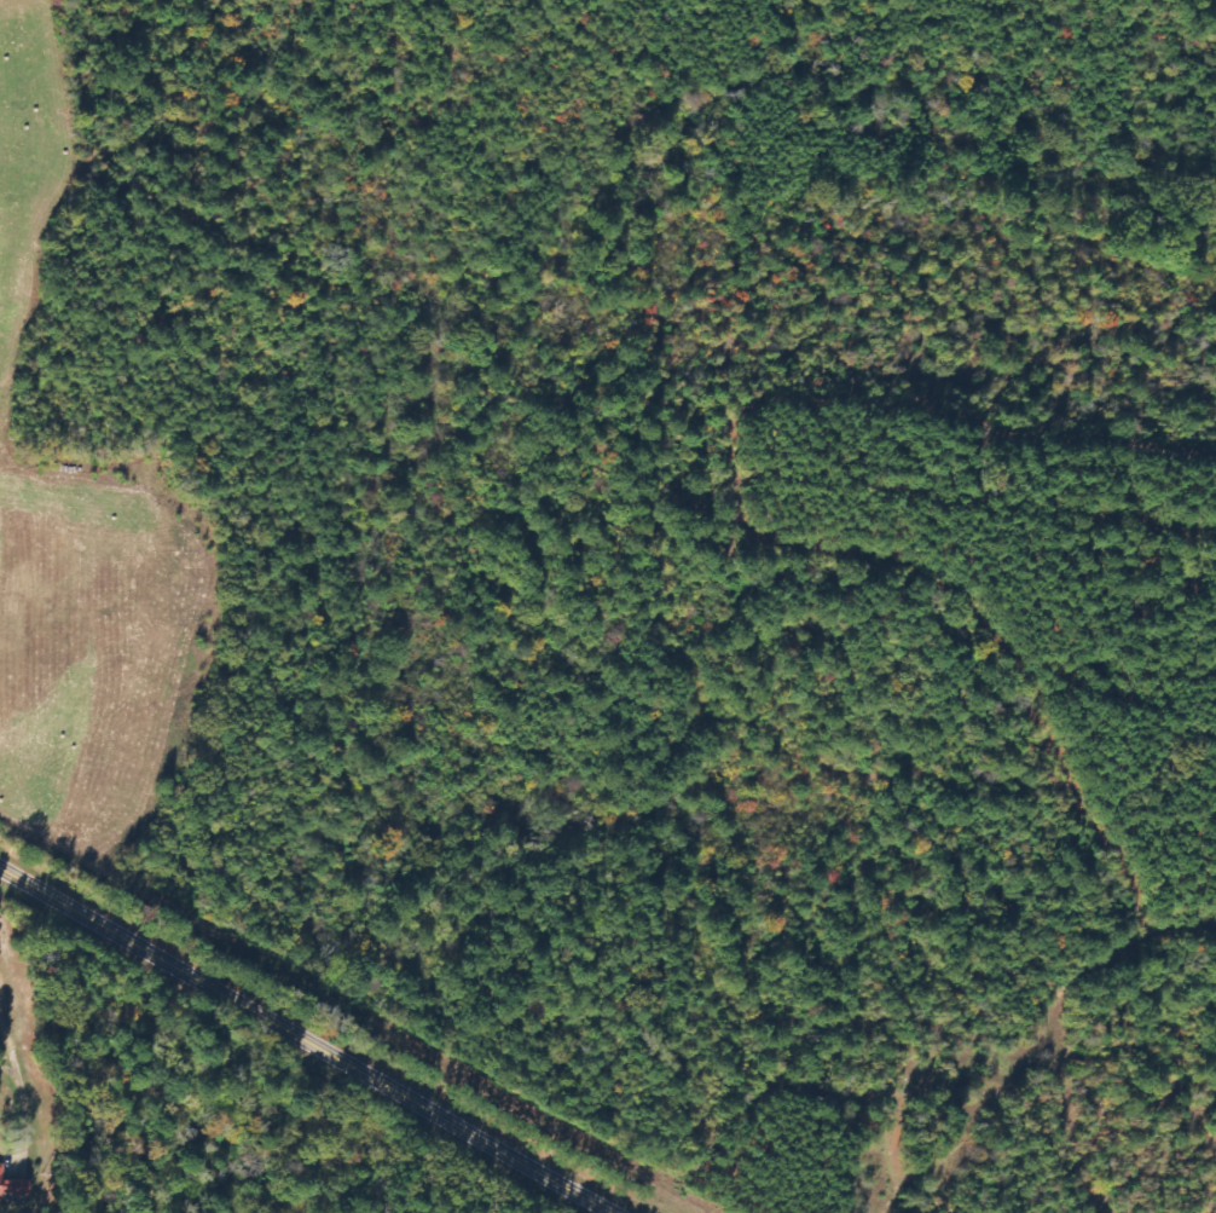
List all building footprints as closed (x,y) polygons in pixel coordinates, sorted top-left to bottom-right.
[(5,1181),(4,1164),(0,1164),(0,1197),(26,1196),(26,1180),(5,1181)]
